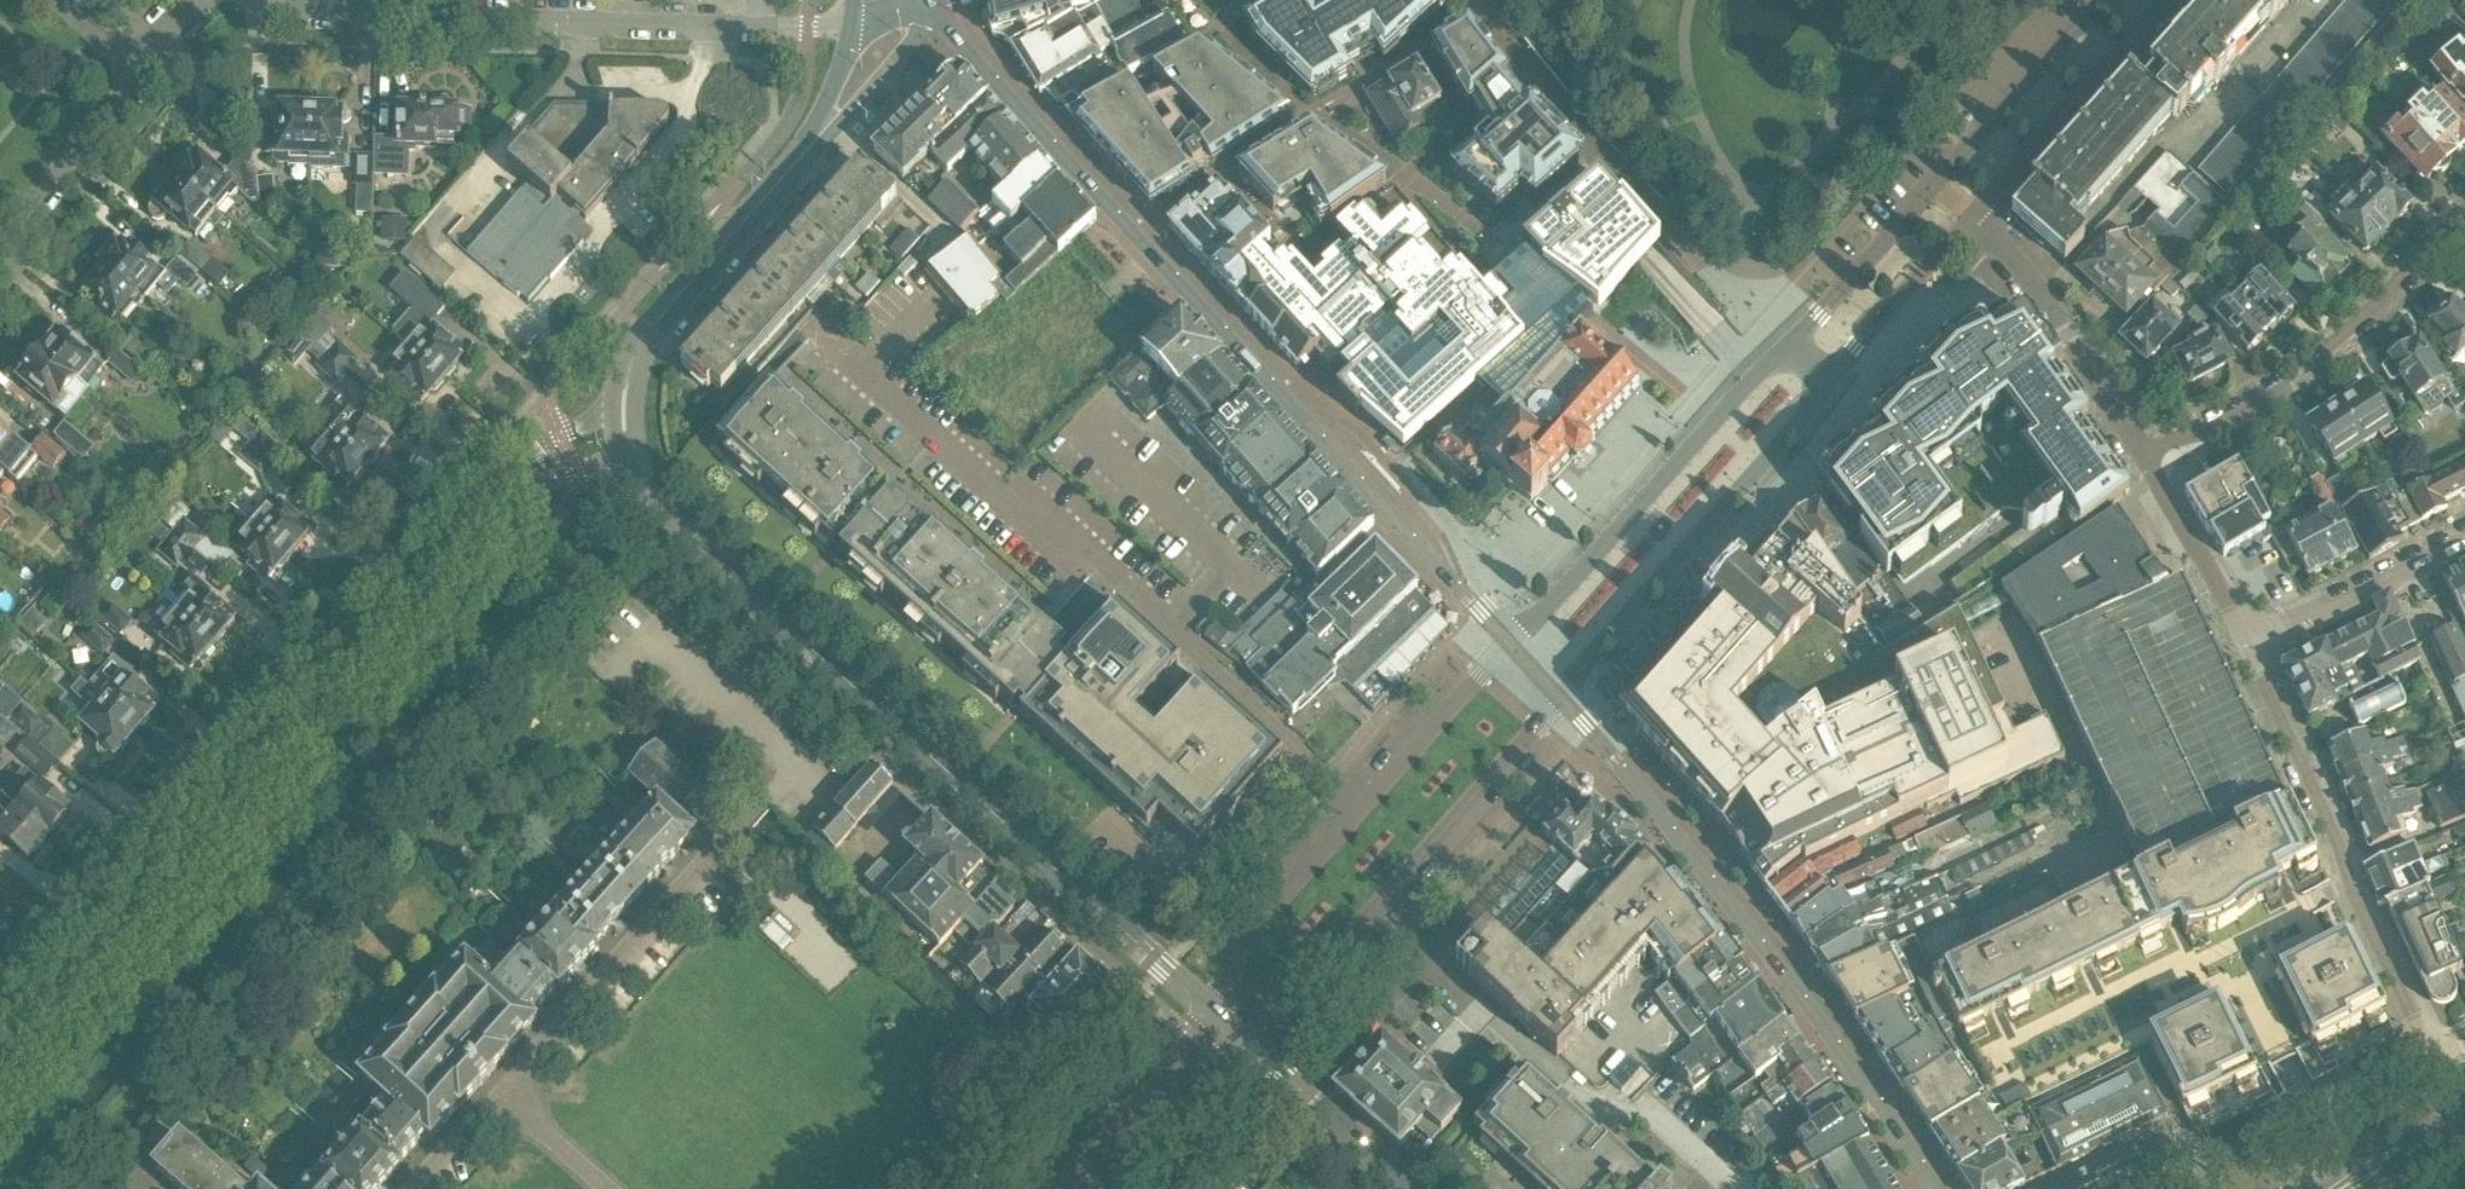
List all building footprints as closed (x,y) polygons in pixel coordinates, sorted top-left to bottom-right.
[(993,37),(1007,43),(1011,49),(1045,28),(1048,33),(1080,14),(1106,23),(1097,6),(1104,2),(1103,0),(989,0),(993,37)] [(1150,26),(1136,0),(1108,0),(1104,2),(1097,6),(1106,23),(1080,14),(1048,33),(1045,28),(1011,49),(1040,95),(1046,92),(1058,104),(1096,81),(1098,85),(1125,69),(1129,75),(1184,44),(1168,16),(1150,26)] [(1313,97),(1350,75),(1341,60),(1371,43),(1383,62),(1451,0),(1320,0),(1309,6),(1306,0),(1278,0),(1241,22),(1259,50),(1313,97)] [(2186,108),(2187,109),(2188,107),(2194,108),(2214,87),(2226,74),(2225,74),(2269,25),(2269,26),(2281,13),(2280,12),(2291,0),(2216,0),(2207,10),(2206,9),(2204,12),(2204,13),(2184,35),(2183,34),(2170,48),(2172,50),(2153,71),(2151,70),(2150,72),(2153,75),(2152,76),(2153,77),(2152,78),(2153,79),(2186,108)] [(2374,12),(2360,0),(2349,0),(2349,1),(2345,5),(2349,9),(2354,13),(2365,23),(2369,18),(2374,12)] [(2383,1),(2382,0),(2360,0),(2374,12),(2377,8),(2383,1)] [(2393,5),(2387,0),(2384,0),(2383,1),(2377,8),(2385,15),(2391,8),(2393,5)] [(2419,1),(2418,0),(2406,0),(2403,4),(2411,10),(2419,1)] [(2403,19),(2411,10),(2403,4),(2395,13),(2403,19)] [(2360,27),(2365,23),(2354,13),(2349,9),(2345,5),(2338,13),(2334,18),(2349,31),(2354,35),(2360,27)] [(2382,18),(2385,15),(2377,8),(2374,12),(2369,18),(2377,24),(2382,18)] [(2387,22),(2395,28),(2403,19),(2395,13),(2387,22)] [(2334,18),(2324,29),(2344,46),(2349,41),(2352,37),(2354,35),(2349,31),(2334,18)] [(2360,27),(2368,34),(2372,29),(2377,24),(2369,18),(2365,23),(2360,27)] [(2394,32),(2405,44),(2416,34),(2403,21),(2394,32)] [(2387,38),(2395,28),(2387,22),(2379,31),(2387,38)] [(1468,27),(1432,49),(1435,53),(1463,99),(1469,109),(1476,104),(1494,134),(1463,162),(1468,167),(1458,178),(1497,211),(1520,191),(1535,202),(1584,159),(1530,103),(1524,108),(1501,82),(1507,76),(1468,27)] [(2362,42),(2368,34),(2360,27),(2354,35),(2352,37),(2360,44),(2362,42)] [(2324,29),(2315,39),(2335,56),(2344,46),(2324,29)] [(2379,47),(2387,38),(2379,31),(2371,40),(2379,47)] [(2349,41),(2344,46),(2349,51),(2352,53),(2360,44),(2352,37),(2349,41)] [(2315,39),(2307,49),(2327,66),(2327,65),(2335,56),(2315,39)] [(2363,50),(2371,56),(2379,47),(2371,40),(2363,50)] [(2430,71),(2447,92),(2449,91),(2462,107),(2464,105),(2464,106),(2464,44),(2430,71)] [(1204,145),(1216,164),(1227,158),(1231,156),(1279,125),(1274,115),(1281,106),(1254,84),(1252,86),(1247,89),(1232,77),(1238,73),(1239,73),(1203,45),(1154,72),(1154,73),(1166,85),(1176,79),(1182,92),(1176,96),(1175,96),(1213,137),(1208,141),(1204,145)] [(2344,46),(2335,56),(2343,63),(2349,56),(2352,53),(2349,51),(2344,46)] [(2319,75),(2327,66),(2307,49),(2297,60),(2317,77),(2319,75)] [(2363,65),(2371,56),(2363,50),(2355,59),(2363,65)] [(2343,63),(2335,56),(2327,65),(2335,72),(2343,63)] [(2379,80),(2389,70),(2376,56),(2365,66),(2379,80)] [(2356,74),(2363,65),(2355,59),(2347,68),(2356,74)] [(2310,84),(2317,77),(2297,60),(2289,69),(2308,87),(2310,84)] [(1397,144),(1425,126),(1424,125),(1440,114),(1434,103),(1441,98),(1418,63),(1388,81),(1389,82),(1367,96),(1397,144)] [(2334,73),(2335,72),(2327,65),(2327,66),(2319,75),(2327,82),(2334,73)] [(2339,77),(2348,83),(2356,74),(2347,68),(2339,77)] [(2299,97),(2302,94),(2308,87),(2289,69),(2279,80),(2299,97)] [(917,167),(931,154),(944,141),(957,129),(989,99),(962,71),(951,71),(872,149),(903,180),(917,167)] [(2310,84),(2318,91),(2325,84),(2327,82),(2319,75),(2317,77),(2310,84)] [(2340,93),(2348,83),(2339,77),(2331,86),(2340,93)] [(2179,115),(2186,108),(2153,79),(2144,89),(2140,86),(2139,88),(2138,87),(2115,112),(2114,111),(2113,112),(2114,113),(2091,138),(2089,139),(2090,140),(2067,165),(2066,164),(2065,166),(2066,166),(2026,210),(2036,219),(2027,228),(2046,245),(2065,225),(2067,222),(2071,225),(2072,224),(2074,221),(2076,223),(2176,112),(2179,115)] [(2294,104),(2299,97),(2279,80),(2271,90),(2290,107),(2294,104)] [(1067,117),(1150,207),(1192,181),(1129,83),(1067,117)] [(2316,93),(2318,91),(2310,84),(2308,87),(2302,94),(2310,101),(2316,93)] [(2332,102),(2340,93),(2331,86),(2324,95),(2332,102)] [(2452,156),(2460,148),(2460,149),(2464,144),(2464,122),(2432,87),(2417,101),(2421,105),(2411,114),(2452,156)] [(2285,113),(2290,107),(2271,90),(2262,100),(2281,117),(2285,113)] [(2332,104),(2347,117),(2357,106),(2342,93),(2332,104)] [(2307,104),(2310,101),(2302,94),(2299,97),(2294,104),(2301,110),(2307,104)] [(2316,104),(2324,111),(2332,102),(2324,95),(2316,104)] [(957,129),(944,141),(931,154),(949,173),(973,150),(1006,118),(989,99),(957,129)] [(274,156),(273,160),(278,164),(288,165),(288,166),(310,166),(311,166),(311,156),(311,153),(312,108),(295,107),(295,106),(295,105),(294,104),(294,103),(293,103),(293,102),(292,102),(292,101),(291,101),(290,101),(290,100),(289,100),(288,100),(287,100),(286,100),(285,101),(284,101),(284,102),(283,102),(282,103),(282,104),(281,105),(281,106),(281,107),(279,107),(278,123),(278,135),(277,135),(274,135),(274,156)] [(2262,100),(2253,110),(2273,127),(2277,123),(2281,117),(2262,100)] [(374,156),(373,175),(408,175),(408,158),(409,150),(411,150),(415,150),(415,147),(435,148),(435,134),(468,135),(469,108),(453,108),(453,106),(453,105),(440,104),(436,104),(436,108),(431,108),(431,105),(421,105),(420,107),(420,108),(417,107),(399,107),(399,125),(398,139),(394,139),(376,139),(375,156),(374,156)] [(2285,113),(2293,120),(2298,114),(2301,110),(2294,104),(2290,107),(2285,113)] [(2352,122),(2347,117),(2332,104),(2307,133),(2316,142),(2333,123),(2343,132),(2352,122)] [(2316,120),(2324,111),(2316,104),(2308,113),(2316,120)] [(310,166),(310,169),(346,170),(346,168),(353,168),(353,156),(353,154),(346,154),(347,136),(343,136),(343,124),(344,124),(345,124),(346,124),(347,124),(347,123),(348,123),(349,122),(349,121),(350,121),(350,120),(350,119),(350,118),(350,117),(350,116),(350,115),(349,114),(349,113),(348,113),(347,112),(346,112),(345,112),(345,111),(344,111),(344,109),(312,108),(311,153),(311,156),(311,166),(310,166)] [(586,219),(671,120),(669,111),(555,108),(527,141),(528,142),(509,165),(529,182),(468,253),(529,306),(584,242),(569,230),(582,215),(586,219)] [(2253,110),(2244,121),(2263,138),(2268,132),(2273,127),(2253,110)] [(2407,110),(2393,123),(2390,120),(2380,130),(2427,179),(2436,170),(2445,171),(2451,165),(2452,156),(2411,114),(2407,110)] [(2289,124),(2293,120),(2285,113),(2281,117),(2277,123),(2285,129),(2289,124)] [(2308,129),(2316,120),(2308,113),(2300,123),(2308,129)] [(996,201),(1042,160),(1006,118),(973,150),(979,159),(977,161),(1000,189),(992,196),(996,201)] [(2260,142),(2263,138),(2244,121),(2235,131),(2255,148),(2260,142)] [(2281,134),(2285,129),(2277,123),(2273,127),(2268,132),(2276,139),(2281,134)] [(2292,132),(2299,138),(2308,129),(2300,123),(2292,132)] [(1386,183),(1311,128),(1239,173),(1273,211),(1310,189),(1326,215),(1331,222),(1386,183)] [(2252,151),(2255,148),(2235,131),(2226,140),(2246,158),(2252,151)] [(2260,142),(2268,149),(2271,145),(2276,139),(2268,132),(2263,138),(2260,142)] [(2291,147),(2299,138),(2292,132),(2284,141),(2291,147)] [(2243,161),(2246,158),(2226,140),(2217,151),(2236,168),(2243,161)] [(2283,156),(2291,147),(2284,141),(2276,150),(2283,156)] [(2263,155),(2268,149),(2260,142),(2255,148),(2252,151),(2260,158),(2263,155)] [(2268,159),(2276,165),(2283,156),(2276,150),(2268,159)] [(225,177),(218,172),(209,164),(210,158),(202,151),(195,154),(188,163),(184,163),(178,171),(178,174),(174,179),(217,213),(218,212),(228,200),(230,202),(239,190),(257,205),(260,205),(257,178),(257,174),(239,159),(225,177)] [(1185,158),(1193,171),(1203,164),(1194,151),(1185,158)] [(2235,170),(2236,168),(2217,151),(2208,161),(2227,179),(2235,170)] [(2254,165),(2260,158),(2252,151),(2246,158),(2243,161),(2251,168),(2254,165)] [(2235,213),(2221,200),(2169,153),(2117,209),(2128,219),(2146,200),(2159,212),(2144,229),(2110,237),(2072,278),(2119,322),(2150,290),(2154,294),(2169,278),(2170,277),(2174,281),(2188,266),(2235,213)] [(353,170),(353,185),(356,185),(356,213),(357,213),(370,213),(372,213),(373,191),(373,175),(374,156),(372,156),(353,156),(353,168),(353,170)] [(996,201),(994,202),(992,204),(1004,217),(996,218),(991,213),(979,223),(991,237),(1008,222),(1010,224),(1060,180),(1059,179),(1060,178),(1043,159),(1042,160),(996,201)] [(2268,175),(2276,165),(2268,159),(2260,168),(2268,175)] [(2199,173),(2218,189),(2227,180),(2227,179),(2208,161),(2198,172),(2199,173)] [(2235,170),(2243,177),(2245,175),(2251,168),(2243,161),(2236,168),(2235,170)] [(823,205),(861,238),(898,197),(861,163),(823,205)] [(2357,195),(2389,226),(2396,218),(2398,220),(2412,205),(2378,172),(2377,173),(2370,166),(2357,180),(2364,187),(2357,195)] [(2260,184),(2268,175),(2260,168),(2252,177),(2260,184)] [(2235,186),(2243,177),(2235,170),(2227,179),(2227,180),(2235,187),(2235,186)] [(257,178),(260,205),(261,209),(277,207),(273,176),(257,178)] [(2244,186),(2252,193),(2260,184),(2252,177),(2244,186)] [(217,213),(174,179),(167,187),(163,188),(156,196),(157,199),(155,202),(155,203),(154,205),(151,209),(151,215),(154,219),(159,221),(164,220),(168,216),(196,238),(209,222),(224,234),(232,224),(218,212),(217,213)] [(1013,259),(1078,200),(1060,180),(1010,224),(1008,222),(991,237),(1001,250),(1003,248),(1013,259)] [(2227,180),(2218,189),(2226,196),(2235,187),(2227,180)] [(929,202),(959,231),(979,211),(948,181),(929,202)] [(1170,227),(1202,262),(1224,242),(1215,232),(1242,207),(1219,182),(1218,182),(1170,227)] [(1642,268),(1651,254),(1658,242),(1604,183),(1514,264),(1500,277),(1491,284),(1484,277),(1475,285),(1465,275),(1461,279),(1446,262),(1436,271),(1430,263),(1422,255),(1414,246),(1424,238),(1415,228),(1410,222),(1397,208),(1392,212),(1383,220),(1380,217),(1377,213),(1371,207),(1360,217),(1354,222),(1341,234),(1353,248),(1338,261),(1330,269),(1323,275),(1315,283),(1310,276),(1292,257),(1291,256),(1287,260),(1281,253),(1278,249),(1273,254),(1271,252),(1265,245),(1266,243),(1271,239),(1263,230),(1243,208),(1242,207),(1215,232),(1224,242),(1202,262),(1201,262),(1248,314),(1249,313),(1272,339),(1280,348),(1287,355),(1298,367),(1298,368),(1299,369),(1315,354),(1323,362),(1332,371),(1338,365),(1346,366),(1353,374),(1337,392),(1358,415),(1360,414),(1359,414),(1367,407),(1404,448),(1418,435),(1419,435),(1475,384),(1504,410),(1575,336),(1570,332),(1586,317),(1598,306),(1642,268)] [(2331,217),(2349,235),(2349,240),(2354,244),(2356,242),(2365,250),(2370,250),(2376,243),(2377,243),(2391,229),(2389,226),(2357,195),(2354,192),(2354,193),(2346,185),(2332,201),(2339,208),(2333,215),(2331,217)] [(2244,202),(2252,193),(2244,186),(2236,196),(2244,202)] [(2236,211),(2244,202),(2236,196),(2228,205),(2236,211)] [(2326,223),(2331,217),(2333,215),(2313,196),(2306,203),(2307,205),(2320,217),(2326,223)] [(1007,284),(1015,294),(1033,278),(1095,220),(1078,200),(1013,259),(1021,268),(1007,284)] [(789,243),(827,277),(861,238),(823,205),(789,243)] [(2314,224),(2320,217),(2307,205),(2295,217),(2307,230),(2302,235),(2306,239),(2291,253),(2303,265),(2294,273),(2314,294),(2323,285),(2325,288),(2330,288),(2353,265),(2314,224)] [(381,217),(381,241),(407,241),(407,218),(381,217)] [(909,228),(896,242),(898,243),(909,252),(920,238),(909,228)] [(930,271),(926,274),(968,323),(985,309),(986,309),(1001,297),(1006,304),(1015,294),(1007,284),(970,239),(947,258),(935,266),(932,269),(930,271)] [(220,287),(231,273),(191,240),(179,254),(220,287)] [(441,290),(454,275),(415,241),(402,256),(441,290)] [(898,243),(896,242),(890,248),(902,259),(908,252),(898,243)] [(754,282),(792,316),(827,277),(789,243),(754,282)] [(129,250),(123,245),(120,250),(115,246),(102,261),(106,265),(106,266),(145,298),(157,284),(168,294),(179,281),(187,287),(197,276),(176,258),(163,273),(147,259),(132,247),(129,250)] [(2197,256),(2206,264),(2215,255),(2206,247),(2197,256)] [(348,268),(348,256),(344,251),(318,250),(318,267),(348,268)] [(2234,290),(2270,328),(2277,321),(2279,323),(2294,309),(2262,274),(2261,275),(2252,265),(2228,288),(2232,291),(2234,290)] [(138,307),(145,298),(106,266),(98,275),(94,276),(88,282),(89,287),(87,288),(104,302),(97,311),(112,323),(118,315),(123,319),(135,304),(138,307)] [(2188,266),(2174,281),(2186,293),(2201,277),(2188,266)] [(402,272),(388,289),(411,309),(391,331),(409,346),(445,377),(447,375),(452,377),(460,369),(457,363),(466,353),(453,341),(451,344),(427,323),(441,306),(402,272)] [(869,272),(862,280),(865,283),(873,290),(880,283),(869,272)] [(2169,278),(2154,294),(2161,287),(2172,298),(2180,289),(2169,278)] [(865,283),(862,280),(856,287),(866,297),(873,290),(865,283)] [(719,321),(757,355),(792,316),(754,282),(719,321)] [(2270,328),(2234,290),(2232,291),(2211,311),(2216,317),(2215,318),(2247,352),(2262,338),(2261,336),(2270,328)] [(2454,301),(2455,300),(2454,299),(2442,311),(2439,310),(2433,317),(2433,320),(2429,323),(2430,325),(2431,324),(2447,341),(2440,348),(2454,362),(2464,351),(2464,312),(2454,301)] [(852,304),(842,315),(849,322),(860,311),(852,304)] [(2146,362),(2149,358),(2154,358),(2159,353),(2159,348),(2177,328),(2152,305),(2121,339),(2146,362)] [(2200,325),(2208,317),(2197,306),(2189,315),(2200,325)] [(327,353),(348,372),(360,360),(338,340),(336,343),(327,335),(335,327),(314,309),(297,327),(300,329),(315,343),(327,353)] [(1141,351),(1112,380),(1127,397),(1129,395),(1136,402),(1134,404),(1148,421),(1165,405),(1166,406),(1222,356),(1182,313),(1183,312),(1181,311),(1180,312),(1151,340),(1140,350),(1141,351)] [(2041,335),(2029,318),(2019,316),(2018,317),(2012,321),(2011,320),(2000,329),(1983,326),(1976,331),(1975,330),(1952,347),(1947,351),(1924,368),(1925,369),(1918,374),(1915,390),(1904,399),(1876,420),(1877,421),(1870,426),(1868,443),(1856,452),(1857,453),(1852,456),(1851,455),(1828,472),(1829,474),(1822,479),(1821,487),(1843,518),(1864,546),(1875,548),(1883,559),(1885,558),(1890,565),(1890,566),(1904,584),(1930,566),(1930,567),(2005,513),(2023,516),(2055,491),(2063,503),(2061,504),(2058,500),(2023,526),(2022,531),(2023,533),(1981,563),(1996,585),(2031,562),(2093,521),(2122,497),(2129,492),(2078,423),(2088,415),(2053,368),(2055,367),(2057,356),(2045,340),(2044,341),(2040,335),(2041,335)] [(722,395),(757,355),(719,321),(680,365),(708,390),(712,386),(722,395)] [(61,329),(41,352),(87,388),(105,367),(77,344),(61,329)] [(300,329),(278,354),(294,367),(315,343),(300,329)] [(1581,330),(1575,336),(1504,410),(1477,437),(1470,431),(1459,441),(1440,424),(1424,442),(1428,446),(1465,479),(1482,460),(1513,488),(1516,485),(1533,501),(1571,458),(1576,462),(1584,461),(1591,453),(1591,445),(1586,441),(1639,382),(1602,349),(1581,330)] [(2190,382),(2230,360),(2215,331),(2190,344),(2191,347),(2176,355),(2190,382)] [(146,369),(156,357),(130,335),(120,348),(146,369)] [(2419,342),(2407,349),(2407,348),(2390,359),(2391,360),(2381,367),(2391,383),(2402,377),(2416,398),(2415,399),(2425,414),(2431,415),(2441,409),(2443,401),(2447,399),(2454,410),(2464,403),(2464,396),(2455,379),(2447,384),(2419,342)] [(395,356),(385,367),(411,390),(409,392),(422,404),(427,398),(433,391),(439,393),(446,384),(443,379),(445,377),(409,346),(398,359),(395,356)] [(87,388),(41,352),(39,350),(36,354),(33,352),(26,352),(22,357),(22,364),(26,367),(16,378),(67,420),(90,391),(88,389),(87,388)] [(108,363),(132,384),(142,371),(118,351),(108,363)] [(337,385),(348,372),(327,353),(315,366),(337,385)] [(1222,356),(1166,406),(1195,438),(1196,438),(1197,439),(1252,389),(1234,369),(1233,367),(1232,368),(1222,356)] [(261,372),(244,357),(234,368),(251,383),(261,372)] [(774,494),(829,433),(816,421),(811,427),(803,419),(807,414),(794,401),(789,406),(780,398),(785,393),(771,381),(716,441),(729,453),(725,457),(759,487),(762,484),(774,494)] [(2337,403),(2363,444),(2379,434),(2384,442),(2397,433),(2365,384),(2337,403)] [(1252,389),(1197,439),(1222,468),(1278,418),(1257,394),(1252,389)] [(342,424),(333,436),(366,466),(368,465),(372,466),(379,458),(378,453),(389,440),(378,430),(375,433),(353,414),(357,410),(341,397),(328,413),(342,424)] [(2347,455),(2363,444),(2337,403),(2307,422),(2340,472),(2353,463),(2347,455)] [(249,443),(271,461),(282,448),(260,430),(259,431),(241,417),(232,428),(234,429),(249,443)] [(1278,418),(1222,468),(1224,469),(1223,470),(1253,504),(1254,503),(1255,504),(1311,454),(1278,418)] [(234,429),(232,428),(222,420),(209,435),(220,445),(234,429)] [(2270,425),(2271,431),(2274,435),(2284,434),(2287,430),(2286,423),(2283,420),(2273,421),(2270,425)] [(83,460),(94,447),(64,422),(53,435),(83,460)] [(7,472),(18,482),(39,457),(54,469),(65,456),(42,437),(32,450),(34,453),(33,454),(0,427),(0,467),(7,472)] [(829,433),(774,494),(786,505),(783,509),(817,539),(820,536),(833,547),(888,486),(873,473),(869,478),(860,471),(865,466),(851,453),(847,458),(838,450),(842,445),(829,433)] [(365,468),(366,466),(333,436),(321,449),(317,446),(309,456),(336,479),(333,482),(345,492),(356,479),(360,479),(366,472),(365,468)] [(261,474),(271,461),(249,443),(239,455),(261,474)] [(1311,454),(1255,504),(1289,543),(1288,544),(1289,545),(1317,521),(1347,494),(1311,454)] [(2398,491),(2394,493),(2400,506),(2412,527),(2424,521),(2424,522),(2448,510),(2443,501),(2464,490),(2464,463),(2409,491),(2406,487),(2398,491)] [(2413,484),(2421,480),(2424,478),(2415,463),(2404,469),(2413,484)] [(2270,538),(2276,535),(2273,530),(2250,486),(2237,464),(2186,495),(2209,534),(2211,533),(2225,556),(2260,535),(2264,541),(2270,538)] [(2341,509),(2339,507),(2326,484),(2321,474),(2311,480),(2328,511),(2286,533),(2282,526),(2273,530),(2276,535),(2288,558),(2296,553),(2309,577),(2356,553),(2340,523),(2347,519),(2342,511),(2341,509)] [(2344,474),(2326,484),(2339,507),(2358,496),(2344,474)] [(2345,509),(2342,511),(2347,519),(2371,560),(2404,542),(2400,533),(2412,527),(2400,506),(2394,493),(2398,491),(2392,480),(2389,483),(2345,509)] [(164,488),(147,508),(173,530),(172,532),(195,551),(207,537),(186,520),(192,512),(164,488)] [(897,605),(952,545),(939,533),(934,538),(926,530),(930,525),(917,512),(912,517),(903,510),(908,504),(894,491),(838,552),(852,564),(849,568),(882,598),(885,595),(897,605)] [(1317,521),(1289,545),(1317,577),(1318,579),(1337,561),(1358,541),(1363,537),(1362,536),(1368,530),(1372,527),(1374,525),(1373,523),(1372,523),(1371,522),(1367,517),(1367,516),(1366,516),(1347,494),(1317,521)] [(265,513),(256,524),(290,554),(292,553),(296,554),(303,546),(302,541),(313,528),(304,520),(301,518),(299,521),(271,497),(261,509),(263,511),(265,513)] [(1864,546),(1843,518),(1837,522),(1820,501),(1820,502),(1817,498),(1806,507),(1809,510),(1790,525),(1795,531),(1794,532),(1826,574),(1891,652),(1925,629),(1926,629),(1915,615),(1864,546)] [(0,510),(0,533),(11,520),(0,510)] [(2165,586),(2154,569),(2155,568),(2134,538),(2117,513),(2002,590),(2020,617),(2039,646),(2039,647),(2040,649),(2041,649),(2143,869),(2144,869),(2145,872),(2144,872),(2146,876),(2204,846),(2218,839),(2288,803),(2290,802),(2290,801),(2288,802),(2182,578),(2165,586)] [(161,542),(169,532),(159,523),(150,533),(161,542)] [(240,533),(231,544),(258,567),(256,570),(256,571),(267,581),(279,567),(283,568),(291,560),(289,556),(290,554),(256,524),(244,537),(243,536),(240,533)] [(1794,532),(1793,531),(1776,551),(1771,546),(1768,550),(1762,545),(1756,546),(1750,550),(1746,554),(1742,559),(1740,564),(1739,571),(1740,572),(1740,573),(1738,571),(1732,578),(1734,580),(1730,584),(1725,582),(1721,585),(1719,589),(1721,594),(1717,598),(1716,597),(1710,604),(1711,605),(1711,606),(1709,604),(1703,606),(1698,609),(1693,613),(1689,618),(1687,624),(1686,630),(1687,631),(1684,635),(1683,634),(1677,636),(1671,639),(1667,643),(1663,648),(1661,654),(1660,660),(1661,661),(1658,665),(1657,664),(1651,665),(1645,668),(1641,673),(1637,678),(1635,683),(1633,689),(1640,695),(1636,699),(1639,701),(1641,703),(1635,711),(1635,721),(1642,728),(1640,730),(1639,730),(1637,732),(1640,736),(1642,735),(1653,747),(1651,748),(1652,750),(1654,749),(1665,760),(1663,762),(1667,766),(1668,764),(1679,776),(1677,778),(1679,779),(1681,778),(1691,790),(1690,791),(1693,795),(1695,794),(1706,806),(1704,807),(1722,828),(1724,826),(1732,838),(1730,840),(1743,859),(1745,858),(1753,870),(1751,872),(1766,892),(1809,868),(1811,871),(1856,849),(1855,846),(1927,811),(1928,814),(1930,813),(1958,800),(1962,808),(2066,758),(2047,718),(2015,734),(1958,613),(1929,630),(1928,629),(1926,629),(1925,629),(1891,652),(1826,574),(1794,532)] [(162,544),(157,550),(178,568),(179,567),(186,574),(173,589),(184,598),(188,601),(179,612),(214,642),(215,641),(219,642),(226,633),(225,629),(236,617),(231,613),(224,607),(223,608),(221,610),(210,601),(207,598),(213,591),(197,578),(199,576),(200,577),(209,567),(193,553),(195,551),(172,532),(162,544)] [(1237,637),(1228,647),(1248,668),(1294,716),(1307,703),(1337,674),(1340,677),(1346,684),(1349,682),(1351,681),(1354,679),(1356,678),(1359,676),(1361,675),(1364,673),(1366,671),(1368,669),(1371,667),(1373,665),(1375,663),(1377,661),(1379,659),(1381,657),(1383,654),(1385,652),(1387,650),(1388,647),(1390,645),(1392,642),(1393,640),(1395,637),(1396,634),(1397,632),(1399,629),(1400,626),(1401,623),(1402,621),(1403,618),(1399,613),(1394,609),(1399,605),(1415,589),(1417,588),(1416,586),(1415,585),(1415,586),(1402,573),(1401,572),(1402,571),(1397,566),(1391,560),(1390,561),(1382,553),(1378,548),(1376,546),(1370,551),(1369,552),(1362,544),(1358,541),(1337,561),(1318,579),(1317,577),(1302,594),(1300,596),(1298,594),(1295,597),(1292,600),(1286,607),(1275,597),(1243,630),(1237,637)] [(955,657),(1010,596),(996,585),(992,590),(983,582),(988,577),(974,564),(970,569),(961,562),(965,557),(952,545),(897,605),(909,616),(906,620),(940,650),(943,647),(955,657)] [(2445,580),(2464,623),(2464,570),(2445,580)] [(2380,616),(2328,642),(2355,696),(2391,678),(2420,663),(2413,648),(2415,647),(2390,593),(2373,601),(2380,616)] [(1010,596),(955,657),(967,668),(963,672),(997,702),(1000,699),(1013,710),(1068,649),(1054,636),(1049,641),(1041,634),(1045,629),(1032,616),(1027,621),(1018,613),(1023,608),(1010,596)] [(121,636),(133,621),(111,602),(99,617),(121,636)] [(1928,629),(1940,621),(1929,605),(1915,615),(1926,629),(1928,629)] [(1074,655),(1019,716),(1020,716),(1053,746),(1146,830),(1147,829),(1160,815),(1161,815),(1199,850),(1234,812),(1248,796),(1273,769),(1285,756),(1203,682),(1191,695),(1173,715),(1156,733),(1146,724),(1134,714),(1179,664),(1181,662),(1149,633),(1123,609),(1119,606),(1116,608),(1074,655)] [(158,627),(153,633),(180,656),(179,658),(190,668),(191,669),(203,655),(207,656),(214,647),(213,643),(214,642),(179,612),(167,625),(163,622),(158,627)] [(93,623),(81,636),(103,656),(115,642),(93,623)] [(1220,648),(1233,633),(1219,623),(1207,638),(1220,648)] [(2464,682),(2464,646),(2457,628),(2431,639),(2453,688),(2464,682)] [(2349,699),(2355,696),(2328,642),(2282,666),(2309,719),(2348,700),(2351,706),(2352,706),(2349,699)] [(114,657),(89,686),(103,699),(139,730),(144,723),(148,723),(155,715),(154,712),(163,701),(143,684),(139,688),(133,683),(138,678),(114,657)] [(2352,706),(2351,706),(2360,726),(2404,704),(2391,678),(2355,696),(2349,699),(2352,706)] [(83,681),(75,691),(76,691),(75,692),(76,693),(75,694),(94,710),(82,723),(103,741),(99,746),(98,747),(98,748),(98,749),(97,749),(97,750),(97,751),(97,752),(97,753),(98,754),(98,755),(98,756),(99,756),(99,757),(100,758),(101,759),(102,759),(102,760),(103,760),(104,760),(104,761),(105,761),(106,761),(107,761),(108,761),(109,761),(110,761),(111,760),(112,760),(113,759),(114,758),(123,747),(127,748),(134,740),(133,736),(139,730),(103,699),(89,686),(83,681)] [(2453,688),(2464,715),(2464,682),(2453,688)] [(23,703),(8,720),(28,737),(30,739),(31,737),(45,721),(23,703)] [(2327,750),(2337,773),(2349,769),(2398,748),(2406,745),(2403,737),(2386,745),(2383,740),(2371,746),(2365,732),(2327,750)] [(28,737),(16,752),(46,778),(61,762),(31,737),(30,739),(28,737)] [(2455,754),(2451,744),(2437,750),(2441,759),(2455,754)] [(2337,773),(2347,798),(2349,798),(2386,783),(2381,771),(2394,765),(2392,761),(2401,757),(2410,754),(2406,745),(2398,748),(2349,769),(2337,773)] [(658,801),(678,818),(704,789),(655,746),(628,775),(658,801)] [(834,850),(891,786),(893,784),(872,766),(814,831),(834,850)] [(2083,788),(2073,766),(2061,772),(2070,793),(2083,788)] [(4,794),(23,812),(51,835),(73,811),(42,784),(42,783),(26,769),(4,794)] [(2426,796),(2441,828),(2464,818),(2464,778),(2426,796)] [(2358,824),(2418,799),(2415,790),(2405,794),(2404,790),(2392,795),(2386,783),(2349,798),(2347,798),(2349,802),(2358,824)] [(1650,855),(1652,854),(1636,840),(1637,838),(1613,816),(1611,817),(1589,798),(1587,797),(1585,797),(1584,797),(1582,798),(1580,798),(1579,799),(1575,804),(1574,803),(1564,814),(1565,815),(1546,835),(1578,864),(1577,865),(1612,897),(1650,855)] [(2418,799),(2358,824),(2369,849),(2407,833),(2402,821),(2414,816),(2413,811),(2421,808),(2418,799)] [(607,856),(645,890),(696,832),(693,830),(692,831),(678,818),(658,801),(611,851),(583,826),(578,831),(607,856)] [(2290,802),(1932,974),(2004,1116),(2151,1043),(2182,1104),(2197,1135),(2284,1092),(2269,1061),(2284,1054),(2298,1047),(2313,1078),(2343,1064),(2340,1057),(2396,1030),(2383,1005),(2350,937),(2332,901),(2314,911),(2309,901),(2304,890),(2328,878),(2317,855),(2290,802)] [(1892,850),(1897,860),(1919,850),(1924,860),(1971,839),(1996,825),(1986,806),(1914,839),(1892,850)] [(23,812),(13,823),(1,812),(0,814),(0,834),(30,860),(51,835),(23,812)] [(1896,842),(1928,827),(1922,815),(1891,830),(1896,842)] [(876,862),(863,876),(898,908),(922,931),(941,948),(956,931),(998,885),(980,868),(982,865),(932,819),(931,821),(930,821),(930,822),(929,822),(925,819),(922,816),(903,836),(900,840),(907,846),(920,859),(901,880),(900,880),(893,874),(891,872),(878,860),(876,862)] [(2462,846),(2464,845),(2464,824),(2454,829),(2462,846)] [(2036,845),(2029,833),(1952,871),(1957,883),(2036,845)] [(2369,878),(2372,885),(2420,865),(2420,866),(2422,865),(2414,845),(2396,852),(2364,865),(2369,878)] [(1832,874),(1862,861),(1856,849),(1811,871),(1809,868),(1766,892),(1780,909),(1821,886),(1823,889),(1835,882),(1832,874)] [(1889,849),(1832,874),(1841,891),(1896,866),(1889,849)] [(1570,1031),(1650,943),(1676,978),(1725,941),(1726,941),(1706,915),(1696,903),(1665,871),(1650,855),(1612,897),(1577,865),(1576,866),(1577,867),(1573,872),(1572,871),(1570,872),(1571,873),(1567,878),(1566,877),(1564,879),(1565,880),(1561,885),(1560,884),(1559,885),(1560,886),(1555,891),(1554,890),(1553,892),(1554,893),(1549,898),(1548,897),(1547,898),(1548,899),(1543,904),(1543,903),(1541,905),(1542,906),(1538,910),(1537,910),(1535,911),(1536,912),(1532,917),(1531,916),(1529,918),(1530,919),(1526,923),(1525,922),(1523,924),(1524,925),(1520,930),(1519,929),(1518,931),(1519,931),(1514,936),(1513,935),(1512,937),(1513,938),(1508,943),(1507,942),(1505,945),(1503,943),(1502,944),(1489,932),(1490,931),(1487,928),(1484,931),(1487,934),(1475,947),(1472,945),(1469,948),(1470,950),(1469,951),(1470,952),(1465,957),(1465,956),(1463,958),(1464,959),(1459,963),(1457,964),(1459,966),(1460,965),(1464,969),(1463,970),(1465,971),(1466,971),(1471,975),(1470,976),(1472,977),(1471,978),(1512,1016),(1511,1017),(1532,1036),(1533,1035),(1558,1057),(1577,1037),(1570,1031)] [(559,910),(597,944),(645,890),(607,856),(559,910)] [(2375,895),(2379,904),(2382,903),(2411,891),(2417,889),(2427,885),(2430,884),(2422,865),(2420,866),(2420,865),(2372,885),(2375,895)] [(1915,887),(1908,867),(1868,884),(1868,883),(1836,898),(1830,902),(1828,897),(1793,925),(1805,944),(1843,919),(1852,914),(1915,887)] [(2449,876),(2430,884),(2427,885),(2434,903),(2456,894),(2449,876)] [(1806,946),(1816,959),(1855,937),(1897,916),(1913,909),(1945,894),(1937,877),(1915,887),(1852,914),(1843,919),(1805,944),(1806,946)] [(1915,940),(1932,974),(2012,937),(2024,931),(2063,913),(2062,912),(2063,912),(2046,879),(2042,881),(2040,878),(1972,912),(1955,920),(1935,930),(1916,939),(1915,940)] [(1832,892),(1838,889),(1835,882),(1823,889),(1821,886),(1780,909),(1793,925),(1828,897),(1830,902),(1836,898),(1832,892)] [(998,885),(956,931),(960,934),(959,936),(972,948),(984,934),(992,925),(1000,925),(1002,922),(1015,909),(1010,904),(1013,901),(1015,899),(998,884),(998,885)] [(2445,929),(2434,903),(2427,885),(2417,889),(2411,891),(2382,903),(2379,904),(2379,905),(2383,904),(2387,907),(2428,998),(2433,1004),(2440,1006),(2447,1005),(2453,1000),(2455,993),(2454,986),(2449,975),(2461,970),(2461,971),(2462,970),(2445,929)] [(1855,937),(1816,959),(1828,978),(1878,958),(1878,956),(1915,940),(1916,939),(1935,930),(1955,920),(1946,899),(1867,934),(1857,939),(1855,937)] [(595,946),(597,944),(559,910),(519,955),(556,989),(559,992),(597,948),(595,946)] [(2464,932),(2459,934),(2455,925),(2445,929),(2462,970),(2464,968),(2464,935),(2464,932)] [(1020,1001),(1025,995),(1043,975),(1066,951),(1041,929),(1019,953),(987,989),(977,1000),(993,1014),(995,1011),(1004,1018),(1020,1001)] [(962,967),(987,989),(1019,953),(994,931),(962,967)] [(1828,978),(1855,1018),(1900,1001),(1918,992),(1937,983),(1932,974),(1915,940),(1878,956),(1878,958),(1828,978)] [(1693,1002),(1743,964),(1725,941),(1676,978),(1656,993),(1674,1017),(1674,1018),(1684,1011),(1693,1003),(1693,1002)] [(490,981),(530,1016),(556,989),(519,955),(509,966),(491,949),(480,961),(470,952),(465,957),(467,960),(491,981),(490,981)] [(1052,983),(1043,975),(1025,995),(1033,1002),(1028,1009),(1028,1015),(1035,1022),(1042,1021),(1045,1018),(1066,1037),(1115,985),(1079,953),(1052,983)] [(376,1091),(426,1135),(432,1140),(434,1137),(433,1136),(459,1107),(461,1109),(464,1105),(479,1087),(480,1088),(491,1076),(491,1075),(497,1068),(506,1058),(507,1058),(509,1055),(508,1054),(535,1023),(536,1024),(537,1023),(530,1016),(490,981),(491,981),(467,960),(438,992),(436,990),(388,1044),(390,1046),(361,1077),(376,1091)] [(1752,994),(1761,987),(1743,964),(1693,1002),(1693,1003),(1684,1011),(1674,1018),(1690,1039),(1691,1041),(1706,1029),(1717,1021),(1752,994)] [(1861,1027),(1887,1066),(1915,1049),(1945,1032),(1958,1026),(1955,1022),(1937,983),(1918,992),(1900,1001),(1855,1018),(1861,1027)] [(1779,1027),(1786,1022),(1761,987),(1752,994),(1717,1021),(1706,1029),(1691,1041),(1694,1045),(1673,1061),(1673,1062),(1674,1062),(1695,1090),(1714,1076),(1739,1056),(1779,1027)] [(1714,1076),(1728,1102),(1730,1100),(1756,1081),(1756,1082),(1773,1067),(1776,1064),(1777,1064),(1780,1061),(1778,1057),(1800,1042),(1786,1022),(1779,1027),(1739,1056),(1714,1076)] [(1896,1079),(1905,1092),(1949,1062),(1957,1057),(1953,1051),(1955,1049),(1947,1036),(1945,1032),(1915,1049),(1887,1066),(1896,1079)] [(1412,1067),(1384,1041),(1382,1039),(1380,1041),(1380,1042),(1338,1089),(1337,1088),(1335,1091),(1338,1093),(1338,1092),(1354,1107),(1354,1108),(1378,1129),(1400,1148),(1417,1129),(1432,1142),(1441,1132),(1442,1133),(1462,1111),(1446,1097),(1430,1083),(1431,1082),(1413,1066),(1412,1067)] [(1769,1099),(1816,1064),(1800,1042),(1778,1057),(1780,1061),(1777,1064),(1776,1064),(1773,1067),(1756,1082),(1756,1081),(1730,1100),(1739,1115),(1734,1118),(1737,1123),(1739,1122),(1760,1106),(1769,1099)] [(1931,1129),(1979,1100),(1954,1062),(1961,1057),(1955,1049),(1953,1051),(1957,1057),(1949,1062),(1905,1092),(1927,1126),(1928,1125),(1931,1129)] [(2042,1135),(2058,1168),(2059,1169),(2136,1131),(2133,1125),(2132,1124),(2128,1116),(2147,1107),(2154,1123),(2169,1116),(2140,1058),(2031,1111),(2042,1135)] [(1799,1106),(1831,1085),(1816,1064),(1769,1099),(1760,1106),(1739,1122),(1737,1123),(1749,1146),(1751,1144),(1752,1143),(1763,1134),(1798,1107),(1799,1106)] [(1615,1149),(1572,1110),(1574,1108),(1562,1097),(1560,1099),(1527,1069),(1509,1089),(1505,1086),(1503,1088),(1485,1107),(1489,1110),(1472,1129),(1481,1138),(1480,1138),(1537,1188),(1578,1188),(1615,1149)] [(1797,1137),(1846,1104),(1831,1085),(1799,1106),(1798,1107),(1763,1134),(1752,1143),(1751,1144),(1749,1146),(1753,1154),(1758,1162),(1760,1160),(1773,1153),(1794,1139),(1795,1138),(1797,1137)] [(361,1131),(398,1165),(426,1135),(376,1091),(371,1096),(383,1107),(361,1131)] [(1931,1132),(1957,1172),(1998,1149),(2001,1147),(2042,1135),(2031,1111),(2028,1103),(2004,1116),(1991,1095),(1931,1132)] [(1824,1140),(1856,1119),(1846,1104),(1797,1137),(1795,1138),(1794,1139),(1773,1153),(1760,1160),(1758,1162),(1766,1177),(1768,1175),(1790,1162),(1806,1151),(1816,1145),(1819,1143),(1824,1140)] [(2132,1124),(2133,1125),(2136,1131),(2154,1123),(2147,1107),(2128,1116),(2132,1124)] [(1869,1139),(1856,1119),(1824,1140),(1819,1143),(1816,1145),(1806,1151),(1790,1162),(1768,1175),(1766,1177),(1772,1188),(1780,1188),(1800,1180),(1799,1178),(1801,1177),(1833,1159),(1869,1139)] [(343,1188),(382,1188),(401,1168),(398,1165),(361,1131),(324,1172),(343,1188)] [(182,1139),(175,1147),(156,1169),(178,1188),(238,1188),(182,1139)] [(1869,1139),(1833,1159),(1801,1177),(1799,1178),(1800,1180),(1805,1188),(1899,1188),(1869,1139)] [(1578,1188),(1670,1188),(1661,1181),(1656,1186),(1615,1149),(1578,1188)] [(1968,1188),(2015,1188),(2042,1176),(2036,1165),(2017,1175),(1998,1149),(1957,1172),(1968,1188)] [(2147,1171),(2136,1149),(2054,1188),(2111,1188),(2147,1171)] [(324,1172),(323,1173),(308,1188),(343,1188),(324,1172)]
